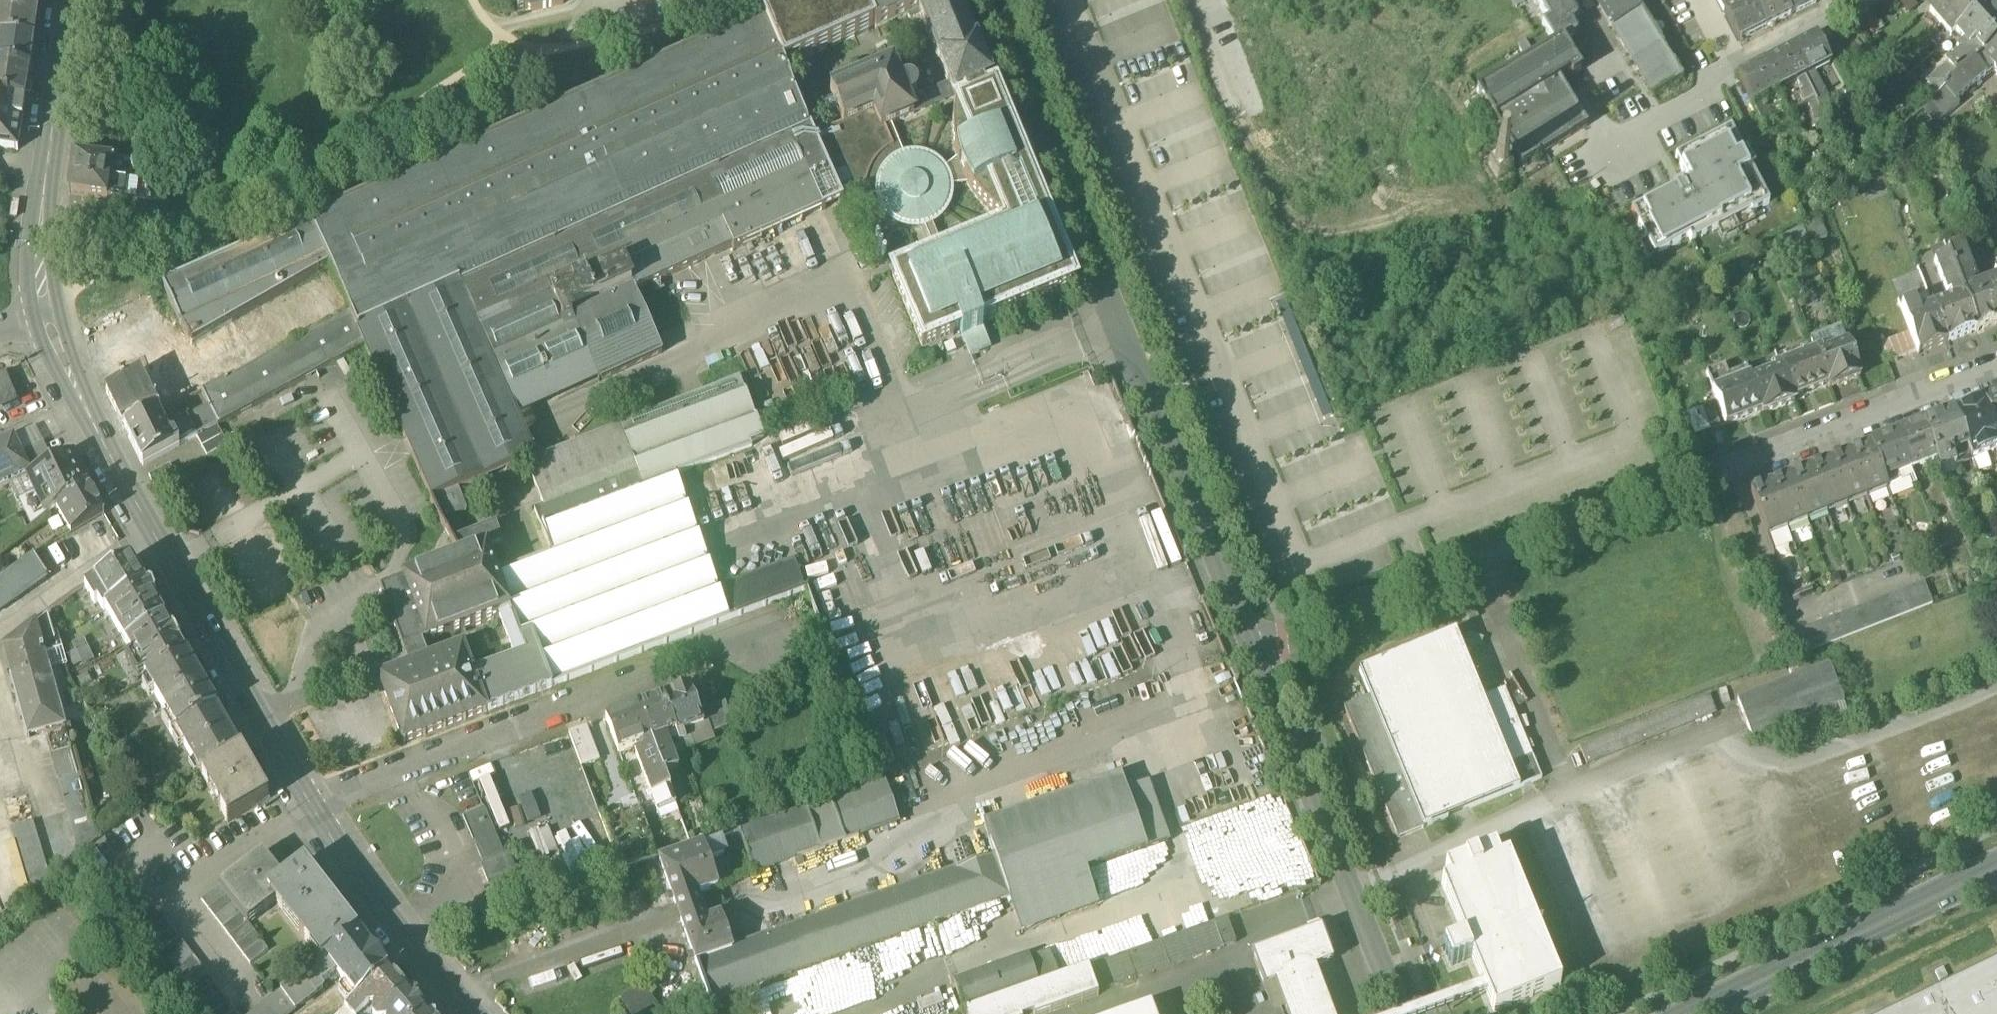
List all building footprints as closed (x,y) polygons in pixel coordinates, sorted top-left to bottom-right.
[(17,0),(0,0),(0,38),(3,38),(33,43),(39,3),(17,0)] [(516,4),(517,5),(519,5),(520,3),(524,6),(525,10),(524,10),(524,12),(528,11),(531,13),(564,6),(566,2),(569,2),(569,0),(511,0),(516,4)] [(876,28),(864,0),(804,0),(762,18),(784,70),(876,28)] [(876,28),(876,30),(919,12),(950,88),(954,99),(955,101),(958,100),(989,87),(992,85),(957,0),(864,0),(876,28)] [(1532,0),(1512,0),(1511,1),(1517,10),(1532,0)] [(1566,0),(1534,0),(1548,23),(1561,43),(1562,43),(1563,44),(1577,35),(1571,24),(1575,22),(1576,19),(1576,16),(1566,0)] [(1634,0),(1595,0),(1613,30),(1642,14),(1634,0)] [(1724,13),(1734,8),(1730,0),(1729,0),(1720,4),(1724,13)] [(1766,29),(1750,0),(1749,0),(1734,8),(1724,13),(1739,42),(1766,29)] [(1790,17),(1782,0),(1750,0),(1766,29),(1790,17)] [(1790,17),(1816,4),(1814,0),(1782,0),(1790,17)] [(1954,36),(1985,9),(1977,0),(1943,0),(1939,4),(1929,13),(1944,30),(1948,34),(1952,39),(1954,36)] [(1985,9),(1954,36),(1961,44),(1956,48),(1962,55),(1927,85),(1937,97),(1944,91),(1996,44),(1996,23),(1985,9)] [(1654,33),(1642,14),(1613,30),(1625,50),(1654,33)] [(364,348),(432,501),(459,490),(526,463),(536,460),(516,413),(596,377),(599,383),(662,354),(634,294),(733,248),(734,250),(842,202),(840,197),(814,137),(794,90),(792,91),(784,70),(762,18),(162,287),(180,326),(181,328),(191,345),(210,335),(329,269),(350,314),(365,347),(364,348)] [(1555,47),(1561,43),(1548,23),(1542,26),(1555,47)] [(1938,51),(1942,47),(1939,43),(1948,34),(1944,30),(1930,42),(1938,51)] [(1663,49),(1654,33),(1625,50),(1634,66),(1663,49)] [(1939,43),(1942,47),(1952,39),(1948,34),(1939,43)] [(33,43),(3,38),(0,59),(0,68),(29,73),(33,43)] [(1816,38),(1790,51),(1805,79),(1814,74),(1830,65),(1816,38)] [(1516,47),(1526,64),(1535,59),(1525,42),(1516,47)] [(1476,94),(1493,122),(1560,82),(1571,75),(1572,79),(1581,73),(1563,44),(1562,43),(1561,43),(1555,47),(1535,59),(1526,64),(1476,94)] [(1944,91),(1955,104),(1956,103),(1992,72),(1996,77),(1996,44),(1944,91)] [(1683,81),(1663,49),(1634,66),(1653,96),(1683,81)] [(1790,51),(1764,64),(1778,92),(1797,82),(1805,79),(1790,51)] [(1758,103),(1778,92),(1764,64),(1738,77),(1752,106),(1758,103)] [(914,117),(914,116),(908,105),(907,102),(904,97),(899,84),(891,66),(830,92),(844,125),(874,113),(881,130),(892,126),(914,117)] [(0,68),(0,99),(25,102),(29,73),(0,68)] [(1809,87),(1815,100),(1825,95),(1821,88),(1814,74),(1805,79),(1809,87)] [(1797,82),(1801,91),(1809,87),(1805,79),(1797,82)] [(904,97),(907,102),(914,99),(917,96),(918,94),(918,90),(917,85),(913,82),(908,80),(899,84),(904,97)] [(1565,94),(1560,82),(1493,122),(1521,168),(1586,129),(1565,94)] [(989,87),(958,100),(960,107),(955,109),(953,135),(956,161),(967,186),(981,206),(1002,224),(1007,221),(1010,228),(1042,215),(1039,208),(1042,207),(1041,203),(1037,205),(1033,194),(1036,193),(1035,190),(1032,191),(1027,180),(1031,179),(1029,176),(1026,177),(1022,166),(1025,165),(1023,162),(1020,163),(1017,156),(1020,155),(1016,145),(1013,146),(1010,139),(1013,137),(1012,134),(1009,136),(1004,125),(1008,123),(1006,120),(1003,122),(999,111),(1002,110),(1001,106),(997,108),(993,97),(996,96),(995,92),(992,94),(989,87)] [(1810,106),(1816,102),(1815,100),(1809,87),(1801,91),(1799,92),(1805,103),(1808,102),(1810,106)] [(950,88),(908,105),(914,116),(954,99),(950,88)] [(1959,106),(1956,103),(1955,104),(1944,91),(1937,97),(1930,103),(1944,119),(1959,106)] [(1834,113),(1825,95),(1815,100),(1816,102),(1825,118),(1834,113)] [(25,102),(0,99),(0,148),(18,150),(25,102)] [(942,172),(956,161),(953,135),(955,109),(960,107),(958,100),(955,101),(954,99),(914,116),(914,117),(892,126),(906,159),(920,159),(933,164),(942,172)] [(1752,106),(1764,129),(1769,127),(1767,123),(1772,120),(1766,109),(1762,111),(1758,103),(1752,106)] [(1935,127),(1944,119),(1930,103),(1921,111),(1935,127)] [(860,200),(880,197),(881,183),(887,171),(896,163),(906,159),(892,126),(881,130),(874,113),(844,125),(814,137),(840,197),(856,190),(860,199),(860,200)] [(1731,131),(1718,137),(1722,145),(1735,138),(1731,131)] [(1631,213),(1646,243),(1651,240),(1658,255),(1689,240),(1691,244),(1750,213),(1751,215),(1769,206),(1751,170),(1755,168),(1747,152),(1743,154),(1735,138),(1722,145),(1718,137),(1688,152),(1692,160),(1679,167),(1684,176),(1688,183),(1676,189),(1631,213)] [(1675,159),(1679,167),(1692,160),(1688,152),(1675,159)] [(69,195),(107,200),(112,162),(74,158),(69,195)] [(1514,174),(1505,158),(1487,169),(1496,185),(1514,174)] [(910,226),(923,225),(931,222),(942,212),(948,201),(948,188),(946,180),(942,172),(933,164),(920,159),(906,159),(896,163),(887,171),(881,183),(880,197),(885,210),(895,221),(910,226)] [(956,161),(942,172),(946,180),(948,188),(967,186),(956,161)] [(130,164),(112,162),(107,200),(142,205),(153,206),(130,164)] [(1673,182),(1676,189),(1688,183),(1684,176),(1673,182)] [(946,255),(1010,228),(1007,221),(1002,224),(981,206),(967,186),(948,188),(948,201),(942,212),(931,222),(946,255)] [(892,277),(937,258),(923,225),(910,226),(895,221),(885,210),(880,197),(860,200),(876,237),(873,238),(882,260),(885,258),(892,277)] [(133,229),(151,237),(167,231),(153,206),(142,205),(142,207),(133,229)] [(961,335),(962,335),(981,327),(982,327),(980,322),(987,319),(988,322),(1075,287),(1045,214),(1042,215),(1010,228),(946,255),(937,258),(892,277),(922,350),(953,337),(952,334),(959,331),(961,335)] [(1803,229),(1811,247),(1826,240),(1816,217),(1801,226),(1803,229)] [(946,255),(931,222),(923,225),(937,258),(946,255)] [(1654,257),(1658,255),(1651,240),(1646,243),(1654,257)] [(1949,258),(1964,298),(1975,293),(1973,289),(1976,287),(1962,250),(1947,256),(1949,258)] [(1951,297),(1953,302),(1964,298),(1949,258),(1934,264),(1947,298),(1951,297)] [(1975,293),(1964,298),(1977,332),(1996,325),(1996,285),(1975,293)] [(691,289),(649,308),(660,332),(702,313),(691,289)] [(1919,315),(1933,309),(1928,294),(1913,299),(1914,303),(1919,315)] [(1977,332),(1964,298),(1953,302),(1933,309),(1947,344),(1977,332)] [(1947,345),(1947,344),(1933,309),(1919,315),(1914,303),(1901,308),(1911,333),(1919,355),(1947,345)] [(1846,344),(1859,378),(1860,379),(1879,371),(1881,375),(1891,371),(1888,363),(1881,345),(1868,312),(1855,318),(1859,329),(1843,335),(1846,344)] [(278,353),(235,377),(251,409),(364,348),(365,347),(350,314),(278,353)] [(1822,353),(1846,344),(1843,335),(1840,326),(1809,338),(1815,352),(1820,350),(1822,353)] [(970,355),(962,335),(961,335),(971,358),(991,350),(982,327),(981,327),(989,347),(970,355)] [(989,347),(981,327),(962,335),(970,355),(989,347)] [(1881,345),(1888,363),(1917,352),(1910,334),(1881,345)] [(1820,350),(1815,352),(1828,386),(1829,390),(1859,378),(1846,344),(1822,353),(1820,350)] [(1792,400),(1828,386),(1815,352),(1779,365),(1792,400)] [(872,355),(851,359),(856,385),(878,381),(872,355)] [(1794,403),(1792,400),(1779,365),(1773,368),(1774,371),(1750,380),(1762,412),(1764,415),(1794,403)] [(1726,425),(1762,412),(1750,380),(1749,377),(1730,384),(1724,368),(1707,374),(1726,425)] [(18,404),(6,375),(0,377),(0,411),(18,404)] [(218,427),(251,409),(235,377),(234,376),(201,393),(209,409),(217,425),(218,427)] [(488,585),(499,580),(528,655),(494,668),(492,665),(483,668),(484,671),(472,676),(462,650),(429,662),(410,670),(381,681),(405,744),(730,621),(719,590),(676,477),(751,450),(749,445),(765,439),(739,379),(619,427),(637,471),(544,508),(534,512),(551,557),(501,576),(490,549),(490,548),(461,559),(405,580),(379,590),(403,652),(422,645),(472,626),(471,625),(499,615),(488,585)] [(9,428),(1,410),(5,409),(0,396),(0,432),(9,428)] [(1983,401),(1984,401),(1996,436),(1996,396),(1983,401)] [(1984,401),(1953,413),(1971,461),(1996,451),(1996,436),(1984,401)] [(1711,431),(1711,432),(1721,428),(1713,406),(1703,410),(1711,431)] [(1694,437),(1711,431),(1703,410),(1702,408),(1685,414),(1694,437)] [(175,427),(174,438),(179,446),(217,425),(209,409),(175,427)] [(1955,467),(1971,461),(1953,413),(1923,424),(1937,460),(1940,468),(1953,463),(1955,467)] [(125,432),(129,438),(161,422),(158,416),(125,432)] [(179,447),(179,446),(174,438),(168,436),(161,422),(129,438),(143,467),(179,447)] [(1911,470),(1937,460),(1923,424),(1897,434),(1911,470)] [(13,437),(21,453),(42,443),(35,427),(13,437)] [(197,438),(202,448),(223,436),(218,427),(197,438)] [(526,463),(544,508),(637,471),(619,427),(536,460),(526,463)] [(773,446),(792,499),(845,479),(826,427),(773,446)] [(1897,475),(1911,470),(1897,434),(1871,444),(1872,448),(1887,487),(1900,482),(1897,475)] [(223,436),(202,448),(207,457),(228,446),(223,436)] [(21,453),(13,437),(0,444),(0,463),(21,453)] [(48,454),(42,443),(21,453),(26,464),(48,454)] [(1850,452),(1852,456),(1867,497),(1888,489),(1887,487),(1872,448),(1862,452),(1860,448),(1850,452)] [(28,469),(26,464),(21,453),(0,463),(0,483),(28,469)] [(28,476),(36,494),(46,517),(51,513),(87,485),(72,455),(28,476)] [(1830,460),(1832,464),(1847,504),(1867,497),(1852,456),(1842,460),(1841,456),(1830,460)] [(1941,472),(1955,467),(1953,463),(1940,468),(1941,472)] [(1811,468),(1812,471),(1828,512),(1847,504),(1832,464),(1822,467),(1821,464),(1811,468)] [(1791,475),(1792,479),(1808,520),(1828,512),(1812,471),(1803,475),(1801,471),(1791,475)] [(36,494),(28,476),(11,483),(19,501),(36,494)] [(1771,483),(1772,487),(1788,527),(1808,520),(1792,479),(1783,482),(1781,479),(1771,483)] [(103,514),(87,485),(51,513),(54,519),(59,516),(70,534),(103,514)] [(1768,535),(1788,527),(1772,487),(1763,490),(1761,486),(1751,491),(1768,535)] [(468,512),(459,490),(432,501),(430,502),(438,519),(440,523),(468,512)] [(31,529),(46,517),(36,494),(19,501),(31,529)] [(452,544),(461,559),(490,548),(490,549),(506,544),(499,526),(452,544)] [(58,572),(74,556),(67,549),(61,555),(51,545),(41,555),(58,572)] [(0,581),(0,610),(43,578),(30,559),(0,581)] [(794,561),(719,590),(730,621),(806,592),(794,561)] [(103,612),(106,610),(146,587),(131,562),(85,589),(95,606),(98,604),(103,612)] [(1924,583),(1913,587),(1921,609),(1932,604),(1924,583)] [(106,610),(126,645),(166,622),(146,587),(106,610)] [(1910,613),(1921,609),(1913,587),(1902,592),(1910,613)] [(1899,617),(1910,613),(1902,592),(1891,596),(1899,617)] [(1888,622),(1899,617),(1891,596),(1880,600),(1888,622)] [(1877,626),(1888,622),(1880,600),(1869,604),(1877,626)] [(1867,630),(1877,626),(1869,604),(1858,608),(1867,630)] [(1856,634),(1867,630),(1858,608),(1847,613),(1856,634)] [(1845,638),(1856,634),(1847,613),(1837,617),(1845,638)] [(3,650),(11,680),(48,669),(44,656),(58,652),(47,616),(3,650)] [(1834,643),(1845,638),(1837,617),(1826,621),(1834,643)] [(1823,647),(1834,643),(1826,621),(1815,625),(1823,647)] [(126,645),(146,680),(186,657),(166,622),(126,645)] [(1812,651),(1823,647),(1815,625),(1804,629),(1812,651)] [(1801,655),(1812,651),(1804,629),(1793,634),(1801,655)] [(1359,672),(1370,698),(1424,829),(1542,780),(1505,690),(1483,699),(1455,633),(1359,672)] [(84,639),(72,645),(75,652),(81,665),(82,667),(94,662),(84,639)] [(410,670),(429,662),(422,645),(403,652),(404,656),(408,667),(410,670)] [(48,669),(49,672),(67,667),(62,651),(58,652),(44,656),(48,669)] [(74,669),(81,665),(75,652),(68,656),(74,669)] [(408,667),(404,656),(376,666),(380,677),(408,667)] [(168,719),(189,755),(210,744),(212,748),(232,737),(231,736),(228,737),(224,729),(226,727),(186,657),(146,680),(168,719)] [(1752,739),(1799,720),(1838,705),(1843,703),(1829,666),(1737,701),(1752,739)] [(28,740),(46,735),(65,729),(49,672),(48,669),(11,680),(28,740)] [(675,734),(679,744),(686,742),(685,741),(683,733),(703,726),(689,690),(663,700),(675,734)] [(1579,748),(1587,767),(1717,715),(1709,696),(1579,748)] [(1425,829),(1424,829),(1370,698),(1344,709),(1398,840),(1425,829)] [(638,709),(651,743),(665,738),(675,734),(663,700),(638,709)] [(702,712),(711,735),(733,727),(725,704),(702,712)] [(1842,718),(1838,705),(1799,720),(1804,733),(1842,718)] [(619,755),(640,747),(651,743),(638,709),(606,721),(619,755)] [(688,740),(692,750),(710,744),(703,726),(683,733),(685,741),(688,740)] [(65,729),(46,735),(80,854),(97,840),(65,729)] [(569,735),(582,769),(599,762),(592,739),(588,741),(583,730),(569,735)] [(241,753),(232,737),(212,748),(210,744),(189,755),(201,776),(241,753)] [(678,771),(665,738),(651,743),(664,776),(676,772),(678,771)] [(688,740),(685,741),(686,742),(679,744),(683,753),(692,750),(688,740)] [(664,776),(651,743),(640,747),(641,752),(635,754),(652,797),(669,790),(664,776)] [(269,801),(241,753),(201,776),(200,777),(228,824),(269,801)] [(669,790),(675,805),(686,801),(676,772),(664,776),(669,790)] [(984,824),(990,842),(1128,795),(1121,777),(984,824)] [(858,838),(896,825),(886,784),(739,835),(753,876),(858,839),(858,838)] [(990,842),(995,857),(1010,899),(1085,872),(1167,844),(1148,788),(1128,795),(990,842)] [(675,807),(675,805),(669,790),(652,797),(658,813),(675,807)] [(535,795),(521,801),(531,828),(545,822),(535,795)] [(626,818),(641,813),(635,796),(620,802),(626,818)] [(1279,796),(1181,826),(1189,855),(1281,828),(1282,834),(1290,832),(1279,796)] [(675,807),(658,813),(661,822),(679,815),(675,807)] [(481,868),(488,886),(516,874),(508,856),(504,858),(483,811),(463,819),(484,867),(481,868)] [(612,849),(621,873),(659,859),(641,813),(626,818),(603,826),(612,849)] [(13,830),(31,893),(49,879),(33,824),(13,830)] [(712,831),(715,839),(728,835),(725,826),(712,831)] [(1303,865),(1297,836),(1271,842),(1278,871),(1303,865)] [(718,842),(703,848),(708,862),(723,857),(718,842)] [(718,889),(708,862),(703,848),(660,863),(674,904),(675,905),(696,897),(696,896),(718,889)] [(600,880),(620,873),(612,849),(592,856),(600,880)] [(1472,959),(1483,986),(1487,996),(1494,1013),(1561,986),(1508,858),(1500,862),(1495,849),(1445,870),(1450,882),(1442,885),(1464,939),(1443,948),(1451,968),(1472,959)] [(275,903),(321,962),(359,934),(304,863),(282,880),(262,854),(220,887),(248,924),(275,903)] [(933,926),(1009,899),(1010,899),(995,857),(774,935),(789,976),(933,926)] [(516,875),(516,874),(488,886),(494,900),(530,885),(524,871),(516,875)] [(1098,908),(1085,872),(1010,899),(1009,899),(1022,934),(1098,908)] [(201,902),(208,911),(226,897),(219,887),(201,902)] [(208,911),(215,920),(233,906),(226,897),(208,911)] [(696,897),(675,905),(681,923),(703,915),(696,897)] [(215,920),(222,929),(240,915),(233,906),(215,920)] [(222,929),(229,938),(247,924),(240,915),(222,929)] [(681,923),(695,963),(732,950),(721,920),(715,920),(706,924),(703,915),(681,923)] [(1227,920),(1214,925),(1223,950),(1236,945),(1227,920)] [(147,935),(154,944),(173,930),(166,921),(147,935)] [(229,938),(236,947),(254,933),(247,924),(229,938)] [(1169,969),(1223,950),(1214,925),(1160,944),(1169,969)] [(1263,988),(1277,983),(1314,969),(1333,962),(1329,951),(1329,950),(1321,928),(1317,926),(1311,929),(1312,932),(1256,953),(1253,960),(1263,988)] [(154,944),(161,953),(180,939),(173,930),(154,944)] [(236,947),(243,956),(261,942),(254,933),(236,947)] [(336,974),(345,985),(379,960),(359,934),(321,962),(282,992),(295,1010),(320,992),(317,989),(336,974)] [(710,1004),(789,976),(774,935),(732,950),(695,963),(710,1004)] [(161,953),(168,962),(187,948),(180,939),(161,953)] [(243,956),(250,966),(268,951),(261,942),(243,956)] [(1097,994),(1169,969),(1160,944),(1088,970),(1097,994)] [(168,962),(175,971),(194,957),(187,948),(168,962)] [(175,971),(182,980),(201,966),(194,957),(175,971)] [(964,1013),(1039,987),(1028,958),(953,984),(964,1013)] [(388,972),(379,960),(345,985),(358,999),(388,972)] [(1890,1013),(1996,1013),(1996,963),(1890,1013)] [(182,980),(189,989),(208,975),(201,966),(182,980)] [(1314,969),(1277,983),(1288,1013),(1331,1013),(1314,969)] [(1097,994),(1088,970),(1039,987),(964,1013),(1053,1013),(1098,998),(1097,994)] [(407,992),(388,972),(358,999),(346,1010),(349,1013),(384,1013),(407,992)] [(189,989),(196,998),(215,984),(208,975),(189,989)] [(1487,996),(1483,986),(1407,1013),(1437,1013),(1487,996)] [(630,1013),(645,1013),(655,1006),(641,987),(621,1002),(630,1013)] [(252,1013),(290,1013),(295,1010),(282,992),(252,1013)] [(426,1013),(407,992),(384,1013),(425,1013),(426,1013)] [(236,1011),(229,1002),(214,1013),(232,1013),(236,1011)]
